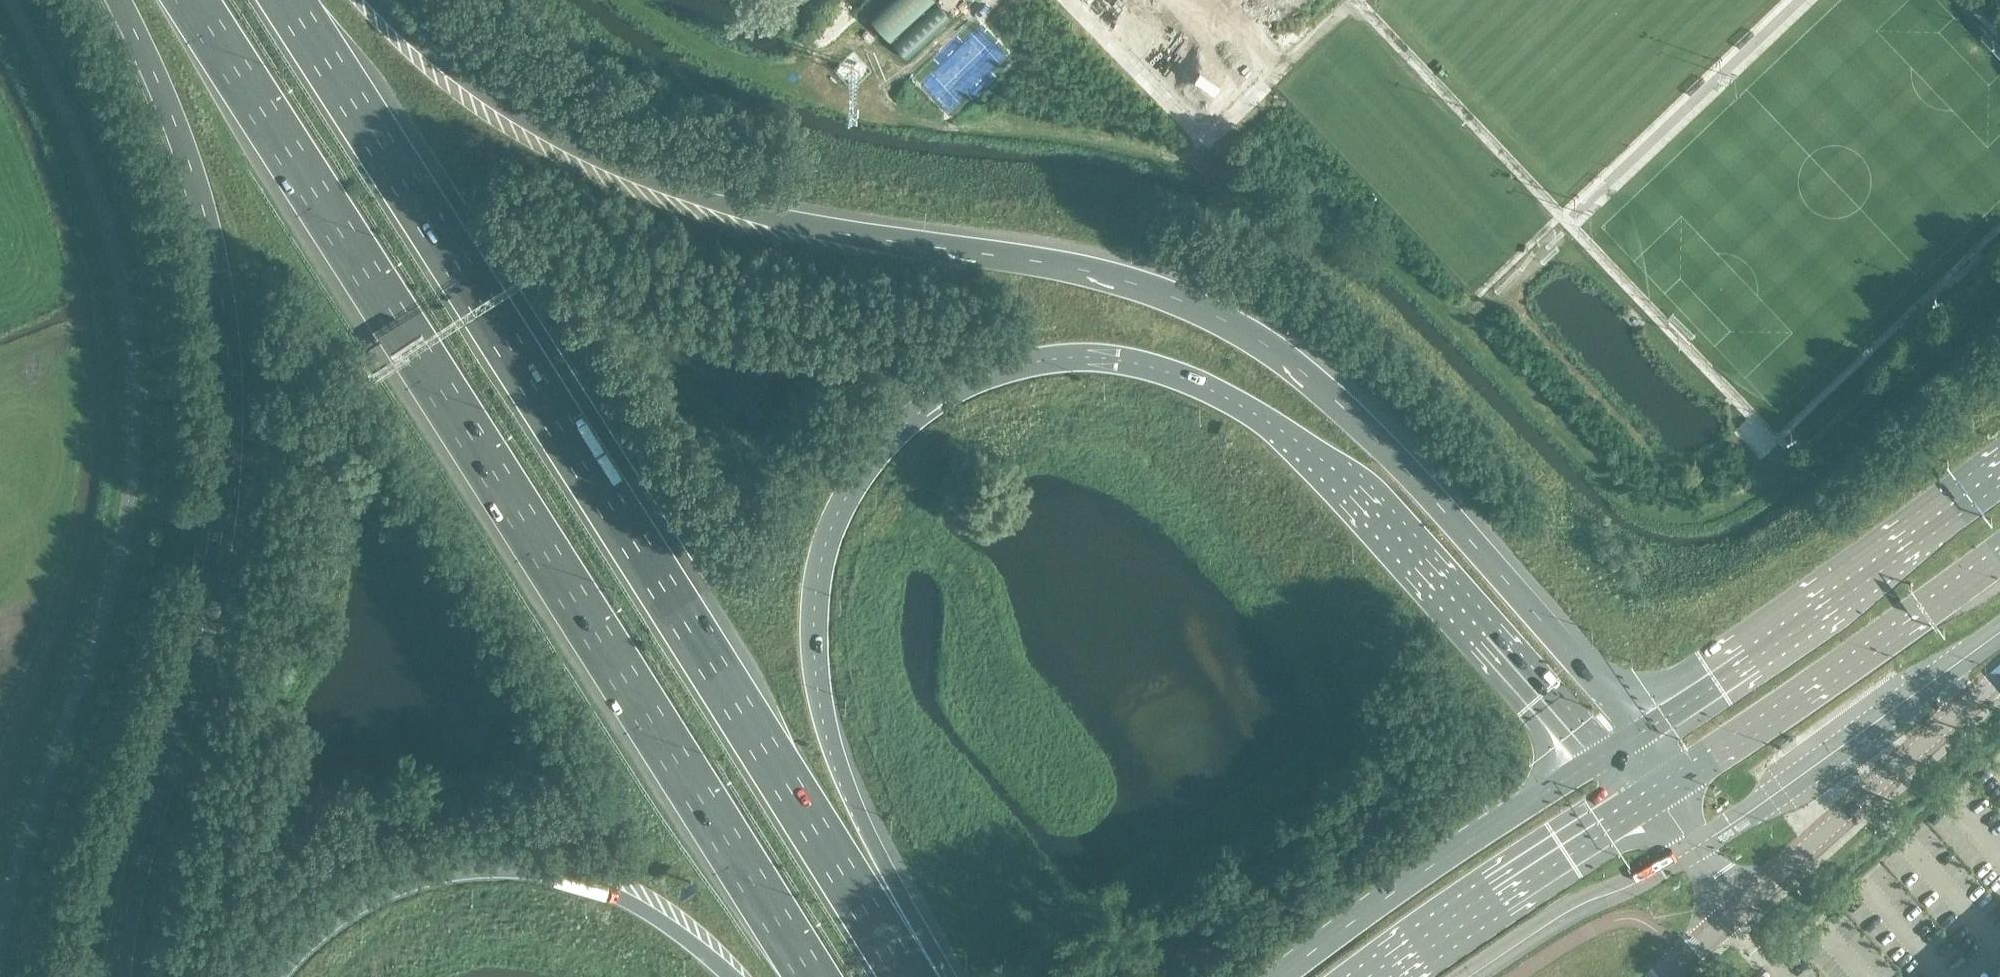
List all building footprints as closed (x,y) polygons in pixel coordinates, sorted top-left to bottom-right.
[(871,17),(911,55),(954,11),(942,0),(888,0),(871,17)]
